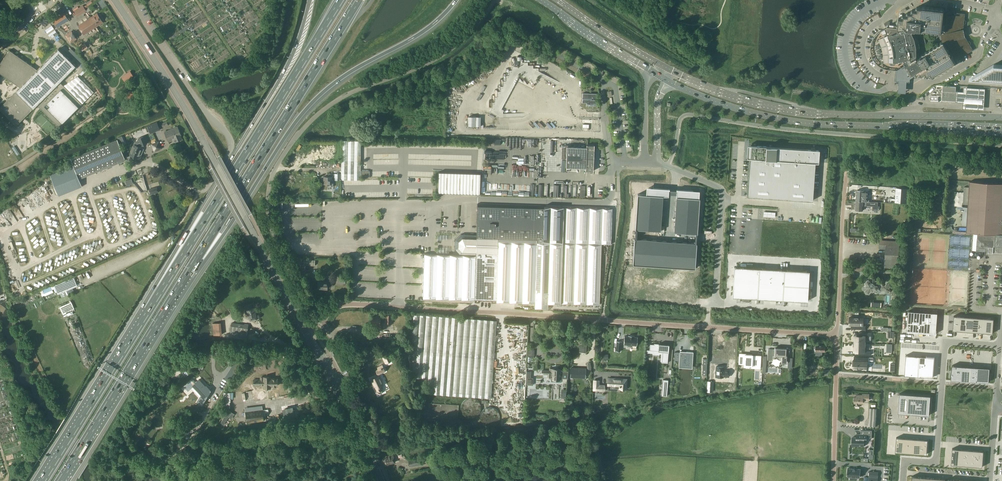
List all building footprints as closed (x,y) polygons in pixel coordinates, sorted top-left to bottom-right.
[(77,15),(85,9),(83,5),(74,11),(77,15)] [(92,5),(88,7),(86,9),(88,12),(90,14),(93,12),(91,10),(94,8),(92,5)] [(885,28),(882,30),(883,34),(887,32),(888,35),(883,37),(887,45),(889,53),(889,54),(889,63),(894,62),(894,61),(899,61),(903,60),(906,64),(897,69),(895,69),(895,70),(897,70),(896,80),(901,80),(901,82),(903,83),(905,83),(905,81),(910,81),(910,78),(916,74),(920,72),(922,74),(926,72),(927,75),(929,74),(931,73),(932,75),(936,73),(955,62),(949,51),(944,43),(922,56),(921,55),(917,57),(917,56),(917,51),(918,50),(920,47),(919,44),(919,41),(918,38),(915,36),(913,36),(911,31),(911,30),(916,30),(916,29),(941,32),(942,32),(942,28),(943,23),(943,22),(943,17),(944,10),(922,7),(918,7),(917,10),(915,10),(913,10),(913,13),(908,12),(908,15),(904,15),(903,18),(899,17),(898,25),(890,24),(889,27),(888,26),(885,28)] [(941,36),(939,36),(940,40),(942,40),(942,41),(944,43),(949,51),(952,50),(957,59),(958,59),(961,57),(962,57),(961,56),(965,54),(965,55),(965,54),(968,52),(969,53),(969,52),(972,50),(973,50),(970,45),(967,41),(968,41),(965,36),(963,29),(964,29),(964,24),(964,19),(965,19),(965,13),(965,14),(960,13),(956,13),(956,12),(956,13),(952,12),(951,12),(948,12),(948,11),(947,11),(946,23),(943,22),(943,23),(942,28),(942,32),(941,32),(941,35),(941,36)] [(57,27),(58,26),(69,19),(64,13),(53,21),(57,27)] [(97,13),(90,18),(78,25),(84,34),(103,22),(97,13)] [(72,31),(66,35),(71,43),(77,39),(72,31)] [(59,48),(38,69),(10,50),(0,64),(0,73),(20,87),(0,107),(0,109),(16,126),(37,105),(59,127),(94,92),(78,76),(64,85),(60,82),(76,66),(59,48)] [(540,74),(541,72),(539,71),(539,68),(533,68),(533,65),(528,65),(528,62),(523,62),(523,60),(522,60),(521,56),(517,56),(517,60),(514,60),(514,65),(511,65),(512,70),(509,70),(509,75),(506,75),(506,80),(503,81),(503,86),(500,86),(500,91),(497,91),(497,97),(494,97),(495,102),(492,102),(492,107),(489,111),(500,117),(501,115),(504,110),(501,109),(520,73),(523,78),(525,76),(528,80),(531,79),(533,83),(536,82),(540,74)] [(994,64),(970,77),(1001,79),(1001,64),(994,64)] [(127,82),(135,76),(132,72),(124,78),(127,82)] [(901,82),(899,82),(899,87),(898,93),(906,94),(906,88),(906,83),(905,83),(903,83),(901,82)] [(95,86),(100,94),(103,93),(98,84),(95,86)] [(943,88),(942,100),(956,101),(957,91),(956,91),(956,88),(956,86),(943,85),(943,88)] [(963,92),(957,91),(956,101),(956,102),(963,102),(962,108),(982,110),(983,88),(963,87),(963,92)] [(597,103),(597,93),(596,93),(583,93),(583,102),(582,102),(580,104),(582,105),(584,106),(585,107),(588,108),(590,108),(592,108),(594,108),(596,108),(598,108),(597,105),(597,103)] [(148,126),(151,133),(160,129),(157,122),(148,126)] [(184,142),(181,136),(182,136),(178,126),(164,132),(169,142),(172,140),(173,143),(178,141),(180,144),(184,142)] [(133,159),(134,156),(138,157),(140,158),(144,149),(142,148),(141,147),(141,146),(147,144),(144,136),(138,138),(139,140),(135,141),(129,154),(130,155),(130,156),(126,157),(128,161),(133,159)] [(82,186),(79,179),(126,160),(117,139),(71,158),(74,166),(50,175),(59,196),(82,186)] [(329,176),(325,176),(325,184),(328,184),(328,186),(333,187),(333,180),(341,180),(341,179),(347,179),(361,180),(361,177),(372,178),(372,171),(361,170),(361,140),(342,140),(341,173),(335,173),(335,174),(329,174),(329,176)] [(750,157),(747,196),(812,200),(815,161),(819,161),(819,148),(765,145),(747,143),(747,150),(746,157),(750,157)] [(567,146),(566,157),(562,157),(562,166),(566,166),(566,167),(586,168),(586,170),(591,171),(593,171),(594,145),(587,145),(587,147),(567,146)] [(438,172),(438,192),(439,192),(480,194),(480,173),(438,172)] [(962,225),(967,225),(967,228),(967,232),(974,233),(973,250),(985,251),(987,251),(989,251),(989,252),(1001,253),(1001,183),(970,181),(969,187),(964,187),(963,204),(968,204),(968,205),(968,207),(963,206),(962,225)] [(637,194),(635,229),(660,231),(663,196),(669,196),(669,189),(649,188),(648,195),(637,194)] [(896,188),(895,202),(907,203),(908,188),(896,188)] [(677,189),(674,232),(698,233),(698,231),(693,230),(695,198),(699,198),(699,201),(700,201),(700,198),(697,198),(697,191),(677,189)] [(856,200),(856,209),(857,209),(856,210),(859,211),(860,210),(863,210),(864,205),(873,206),(873,210),(878,210),(880,210),(880,206),(878,206),(878,202),(869,201),(869,195),(868,195),(868,191),(857,190),(856,200)] [(425,253),(423,299),(599,304),(601,244),(611,244),(612,208),(478,204),(477,235),(461,235),(455,239),(455,243),(455,249),(460,254),(425,253)] [(635,239),(633,264),(695,268),(697,243),(635,239)] [(879,248),(886,249),(885,262),(885,263),(884,267),(898,268),(898,264),(899,262),(900,241),(882,240),(880,240),(879,248)] [(733,297),(758,298),(783,299),(808,301),(809,271),(784,269),(759,268),(734,266),(733,282),(733,297)] [(58,294),(77,286),(73,277),(54,285),(58,294)] [(889,293),(890,291),(889,288),(890,286),(889,284),(887,284),(885,286),(883,286),(881,283),(879,283),(878,281),(875,281),(874,278),(871,278),(870,280),(867,280),(866,282),(867,285),(865,287),(867,289),(865,291),(866,294),(869,294),(870,292),(873,292),(874,290),(877,290),(879,288),(881,288),(882,290),(885,290),(886,293),(889,293)] [(319,281),(319,288),(322,288),(327,288),(327,285),(333,285),(333,282),(328,282),(328,281),(326,281),(326,279),(322,279),(322,281),(319,281)] [(63,313),(74,308),(71,302),(60,307),(63,313)] [(249,309),(247,309),(245,310),(246,314),(248,313),(249,317),(250,320),(256,319),(256,316),(255,312),(257,311),(256,307),(254,308),(254,307),(252,308),(252,305),(248,306),(249,309)] [(909,313),(908,333),(920,333),(921,314),(909,313)] [(490,399),(495,320),(412,314),(408,372),(415,372),(414,378),(427,379),(426,394),(490,399)] [(372,316),(372,324),(376,325),(376,326),(380,326),(380,319),(385,319),(385,323),(391,324),(392,315),(385,315),(376,315),(376,317),(372,316)] [(849,317),(849,325),(851,325),(851,329),(866,329),(866,325),(864,325),(864,318),(859,317),(854,317),(849,317)] [(214,335),(222,334),(221,322),(213,323),(214,335)] [(232,322),(230,330),(230,332),(232,334),(246,336),(248,324),(245,324),(232,322)] [(854,335),(853,343),(865,343),(865,335),(871,336),(871,332),(859,331),(859,335),(854,335)] [(628,336),(624,336),(624,344),(628,345),(628,346),(632,346),(632,345),(637,345),(637,337),(634,337),(634,335),(628,335),(628,336)] [(649,343),(649,350),(653,350),(662,350),(662,361),(667,362),(668,348),(668,343),(663,343),(653,342),(653,343),(649,343)] [(399,349),(400,349),(397,343),(394,345),(397,350),(403,362),(406,360),(405,357),(404,354),(402,355),(399,349)] [(853,343),(853,351),(859,351),(859,355),(871,355),(871,351),(865,351),(865,343),(853,343)] [(815,345),(814,348),(817,348),(817,351),(817,355),(822,355),(822,352),(825,352),(825,351),(826,350),(826,349),(825,348),(825,345),(817,345),(815,345)] [(768,349),(767,360),(768,360),(768,355),(769,355),(772,355),(772,360),(781,360),(781,361),(786,361),(787,356),(787,355),(785,355),(786,348),(775,348),(775,349),(768,349)] [(675,352),(674,360),(675,360),(675,359),(678,359),(681,359),(681,363),(683,364),(684,364),(684,366),(689,366),(689,361),(691,361),(692,352),(693,353),(693,352),(686,351),(686,352),(684,352),(680,352),(675,352)] [(392,360),(389,354),(383,357),(385,362),(386,363),(392,360)] [(740,355),(739,363),(744,363),(744,364),(744,366),(745,366),(752,366),(752,365),(760,365),(760,368),(761,359),(757,359),(757,356),(752,356),(752,355),(748,354),(747,354),(745,354),(745,355),(740,355)] [(913,355),(906,355),(905,375),(912,375),(913,355)] [(920,356),(913,355),(912,375),(918,376),(919,369),(920,356)] [(853,368),(858,368),(858,369),(862,369),(862,368),(867,369),(867,368),(867,361),(869,361),(869,357),(874,357),(854,356),(854,357),(854,359),(854,360),(853,360),(853,368)] [(377,370),(379,373),(382,372),(385,370),(383,365),(379,367),(380,369),(377,370)] [(952,365),(951,380),(970,381),(971,367),(952,365)] [(724,366),(716,366),(716,377),(723,377),(723,376),(730,377),(735,378),(735,368),(730,368),(724,368),(724,366)] [(971,367),(970,381),(989,382),(990,368),(971,367)] [(571,368),(571,377),(585,377),(585,368),(571,368)] [(543,371),(543,375),(548,375),(548,379),(551,379),(551,381),(561,382),(562,378),(567,378),(568,371),(560,371),(560,369),(557,369),(553,369),(550,369),(550,372),(543,371)] [(372,379),(378,391),(378,392),(379,393),(380,394),(382,393),(383,393),(383,391),(383,390),(382,389),(381,386),(384,385),(379,376),(372,379)] [(261,380),(254,380),(254,382),(253,382),(253,383),(254,383),(254,385),(261,385),(261,382),(264,382),(264,383),(272,383),(272,385),(276,385),(276,379),(269,379),(269,377),(264,377),(264,378),(263,378),(263,377),(261,377),(261,380)] [(620,388),(627,388),(628,379),(608,378),(608,386),(620,386),(620,388)] [(203,393),(196,402),(201,405),(210,391),(207,387),(206,388),(199,379),(193,385),(199,391),(200,391),(203,393)] [(593,390),(604,390),(604,385),(599,385),(599,380),(594,380),(593,390)] [(224,392),(223,408),(230,408),(231,399),(233,399),(233,392),(224,392)] [(899,393),(898,413),(929,415),(931,396),(899,393)] [(855,397),(854,402),(855,402),(855,406),(860,406),(860,402),(863,403),(863,400),(869,400),(870,394),(863,394),(857,394),(857,397),(855,397)] [(476,417),(479,415),(480,412),(481,409),(481,406),(480,403),(478,400),(475,399),(472,398),(469,398),(466,400),(464,402),(462,404),(461,408),(462,411),(463,414),(466,416),(469,418),(472,418),(476,417)] [(308,420),(315,419),(315,418),(317,418),(316,415),(314,415),(314,413),(320,412),(319,408),(313,408),(313,409),(303,410),(303,414),(309,413),(309,415),(307,415),(308,420)] [(870,408),(869,426),(876,426),(877,408),(870,408)] [(247,423),(264,421),(262,409),(245,412),(247,423)] [(852,437),(852,445),(864,446),(864,441),(867,441),(867,438),(872,438),(872,430),(861,430),(861,434),(857,434),(857,437),(852,437)] [(383,462),(384,463),(385,464),(386,464),(386,465),(387,464),(389,463),(395,462),(394,457),(393,455),(388,456),(388,458),(387,458),(386,458),(385,458),(384,458),(384,459),(384,460),(383,460),(383,461),(383,462)] [(437,458),(436,458),(437,459),(439,463),(445,460),(441,455),(437,458)] [(410,466),(421,464),(420,458),(408,460),(410,466)] [(860,477),(861,469),(848,468),(847,476),(851,477),(850,480),(851,480),(851,479),(851,477),(857,477),(856,480),(857,480),(857,477),(860,477)] [(864,480),(878,480),(878,472),(869,471),(869,475),(869,477),(865,477),(864,480)]
